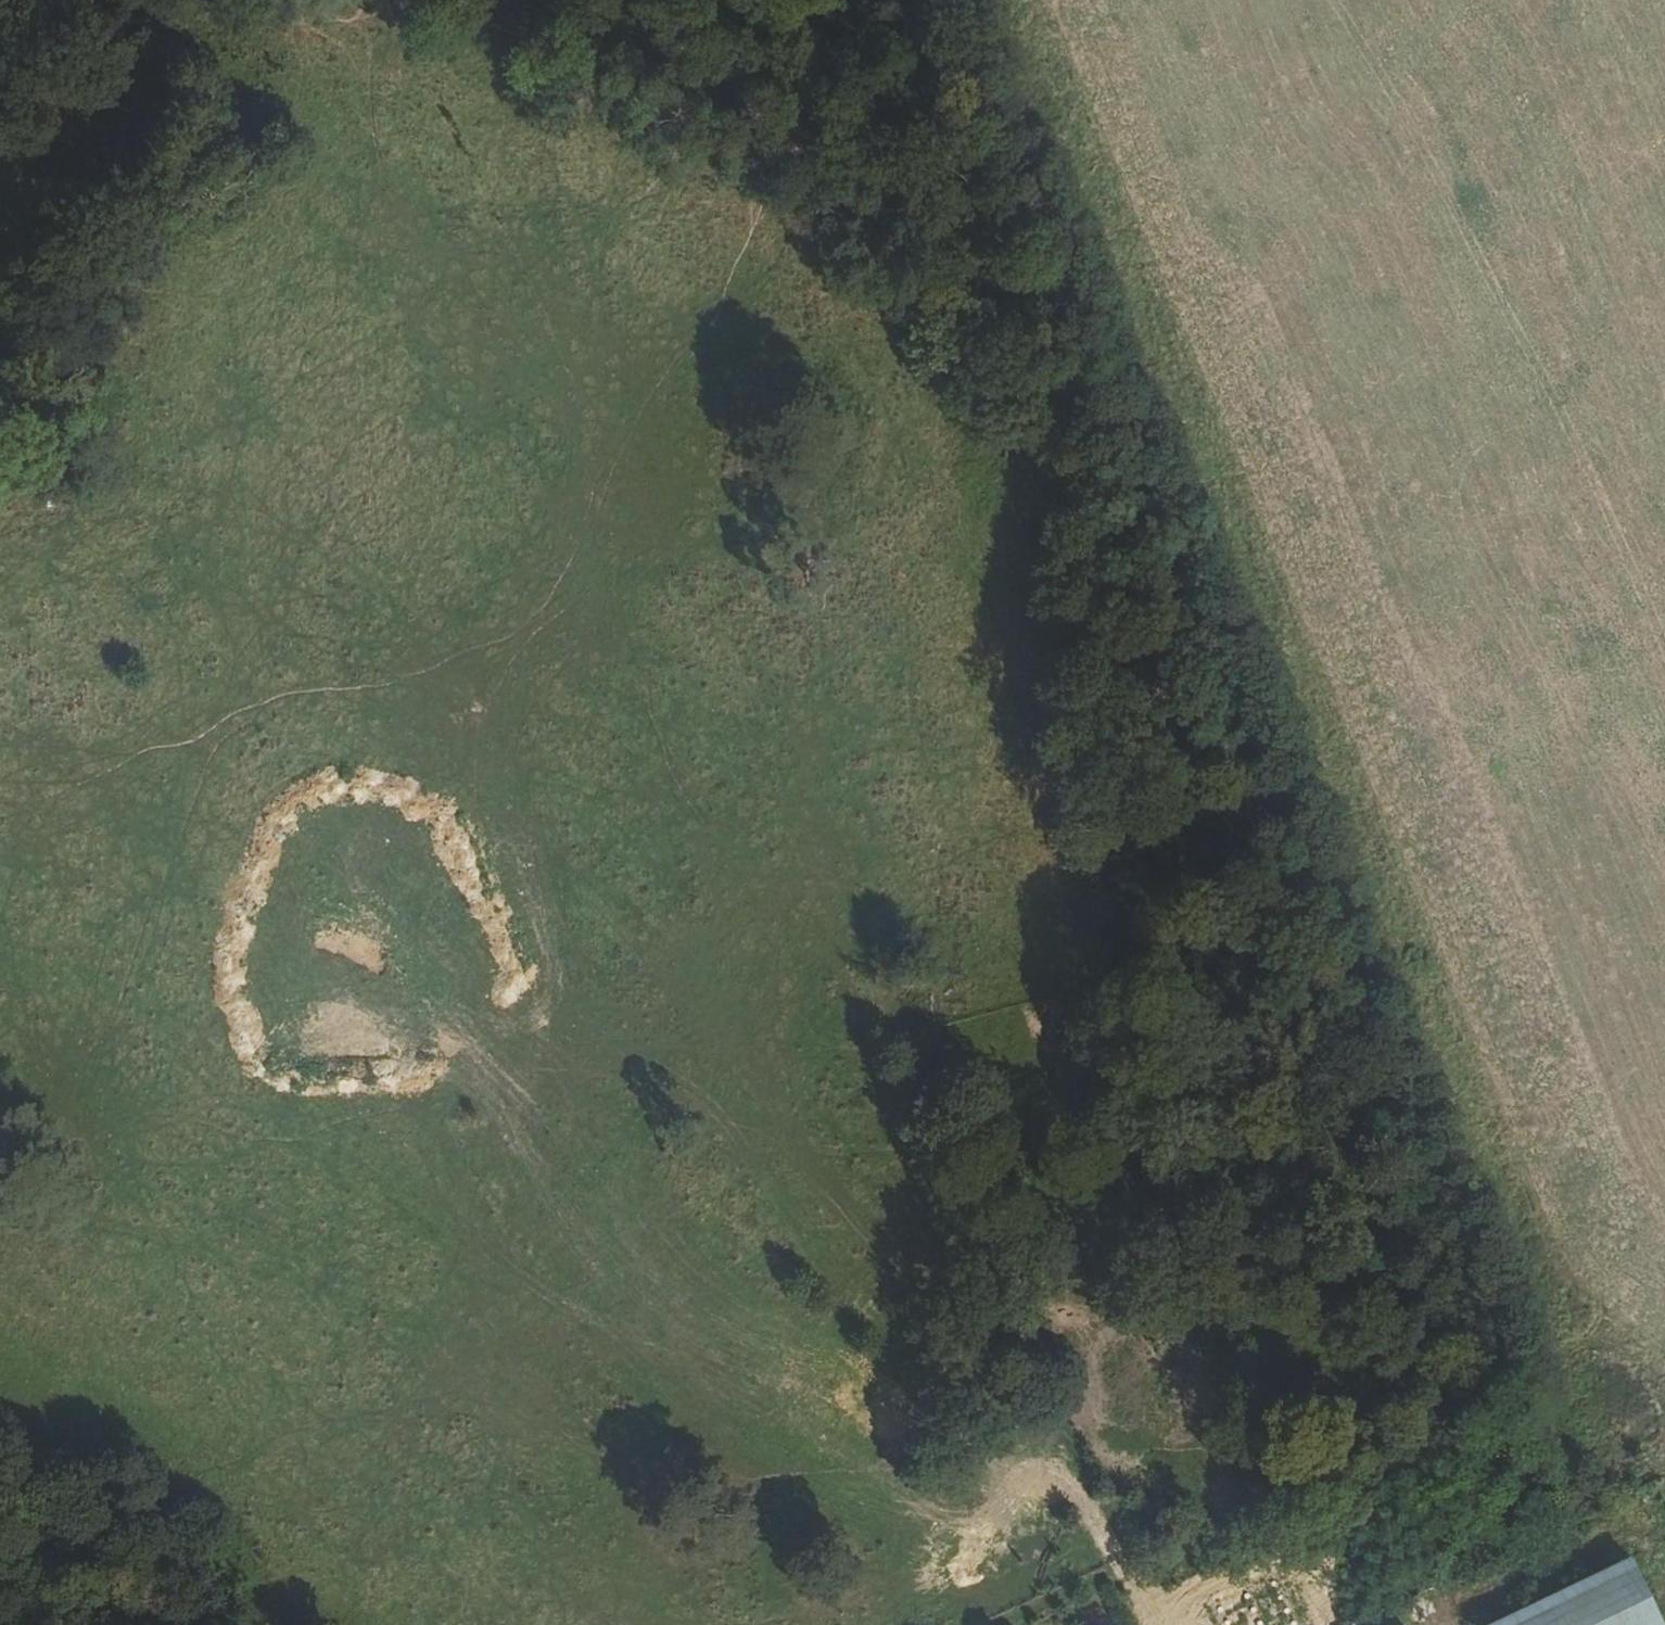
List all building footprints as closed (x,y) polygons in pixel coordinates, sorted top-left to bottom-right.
[(1471,1610),(1479,1624),(1657,1624),(1664,1621),(1624,1535),(1471,1610)] [(1404,1612),(1378,1624),(1410,1624),(1404,1612)]
